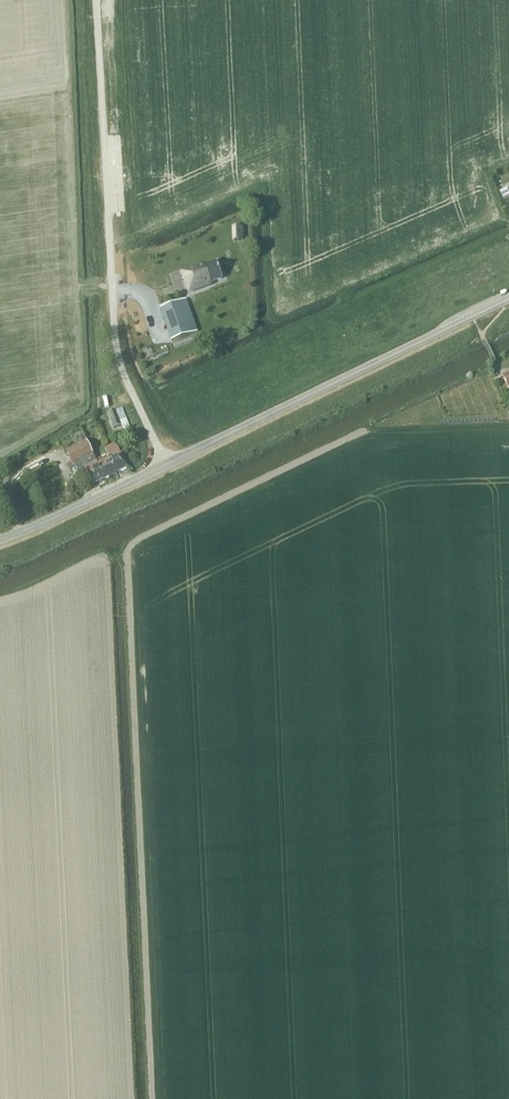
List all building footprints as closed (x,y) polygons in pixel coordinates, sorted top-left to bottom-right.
[(245,240),(245,225),(233,225),(233,240),(245,240)] [(212,286),(211,283),(222,279),(216,262),(205,266),(204,263),(180,272),(188,294),(212,286)] [(170,294),(181,291),(179,283),(168,286),(170,294)] [(197,333),(186,300),(160,308),(172,342),(197,333)] [(116,410),(107,414),(113,429),(122,425),(121,421),(126,419),(122,408),(117,410),(116,410)] [(96,461),(85,440),(79,427),(65,434),(72,447),(65,451),(72,466),(73,465),(76,471),(85,467),(94,485),(105,479),(97,461),(96,461)] [(128,468),(119,451),(115,444),(105,449),(108,456),(109,458),(116,474),(128,468)] [(105,479),(116,474),(109,458),(103,461),(101,459),(97,461),(105,479)]
